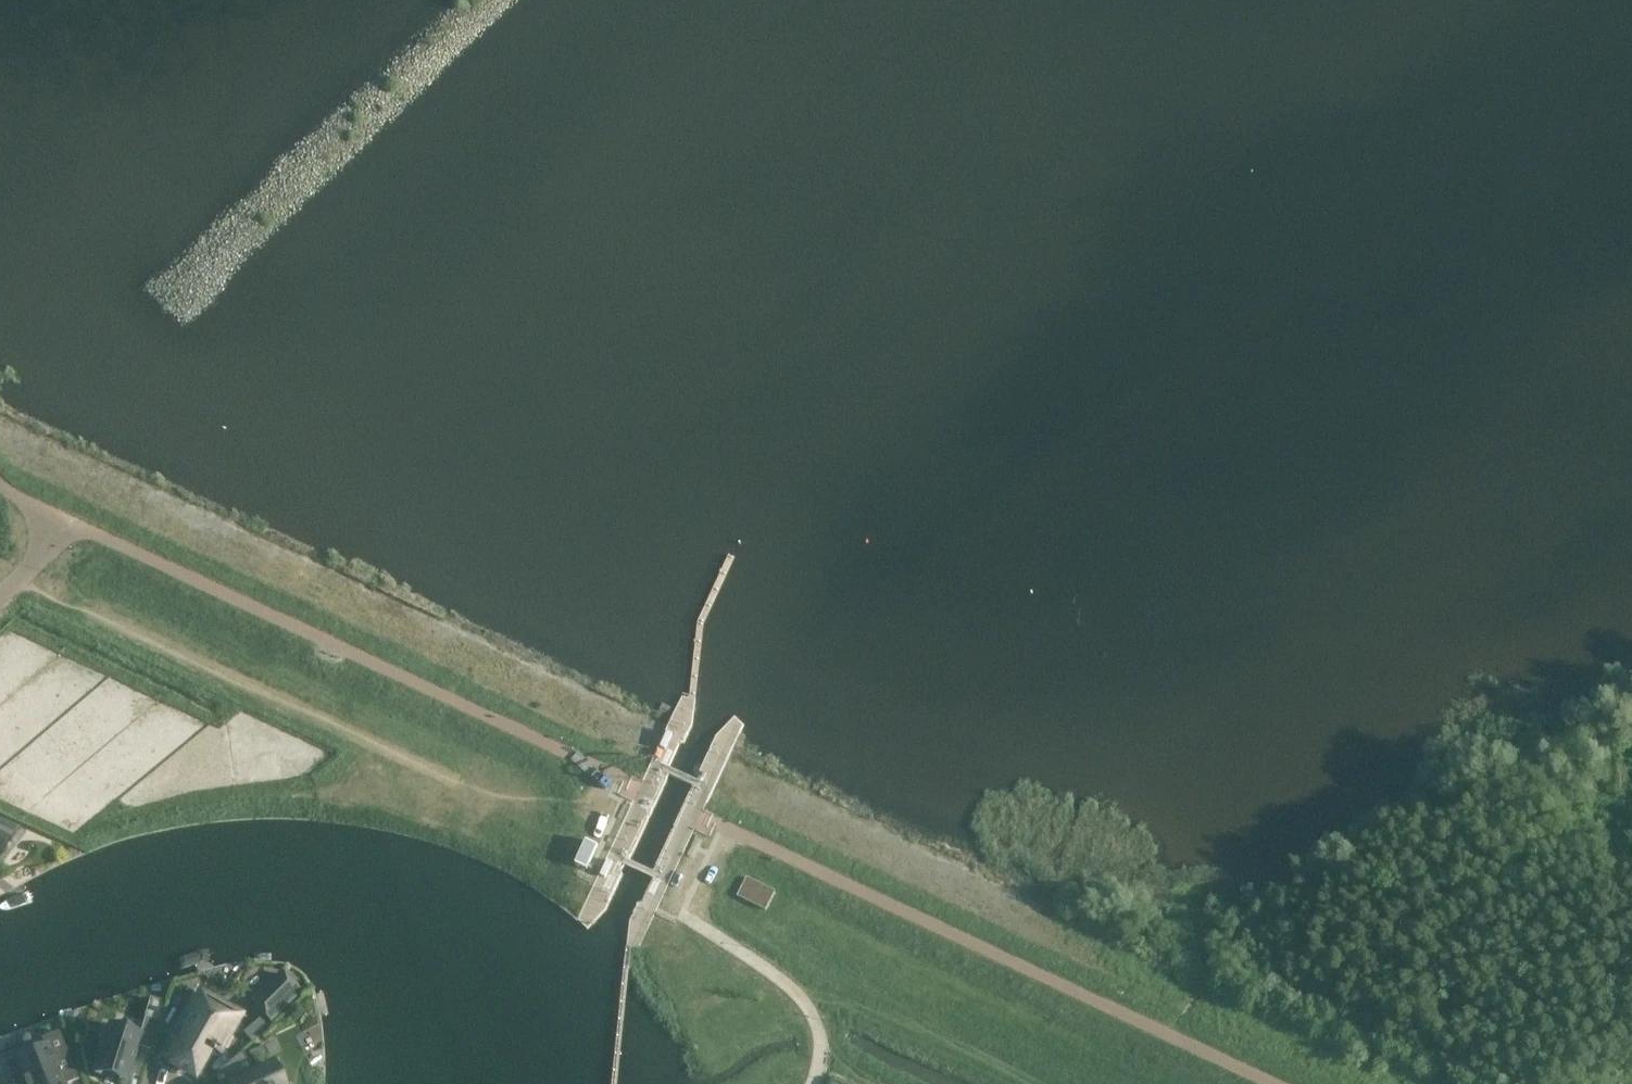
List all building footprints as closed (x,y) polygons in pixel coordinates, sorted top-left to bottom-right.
[(695,699),(695,697),(681,695),(672,715),(592,885),(583,914),(593,924),(605,909),(669,772),(666,770),(680,741),(684,741),(692,723),(695,699)] [(632,943),(639,948),(653,917),(704,809),(737,740),(744,724),(734,715),(715,734),(698,771),(702,773),(697,785),(693,783),(629,919),(632,943)] [(3,850),(18,829),(0,820),(0,848),(3,850)] [(777,891),(747,876),(737,896),(767,911),(777,891)] [(286,974),(254,1000),(268,1016),(281,1005),(299,989),(286,974)] [(150,1071),(179,1083),(184,1083),(195,1058),(205,1061),(222,1017),(176,998),(150,1071)] [(159,1021),(145,1017),(140,1033),(109,1023),(104,1039),(102,1039),(96,1056),(99,1056),(94,1071),(125,1081),(136,1045),(150,1050),(159,1021)] [(258,1018),(243,1031),(251,1041),(265,1027),(258,1018)] [(263,1052),(258,1043),(247,1048),(251,1058),(263,1052)] [(63,1046),(47,1052),(51,1061),(30,1069),(36,1083),(78,1083),(63,1046)] [(261,1065),(226,1077),(227,1083),(265,1083),(261,1065)]
